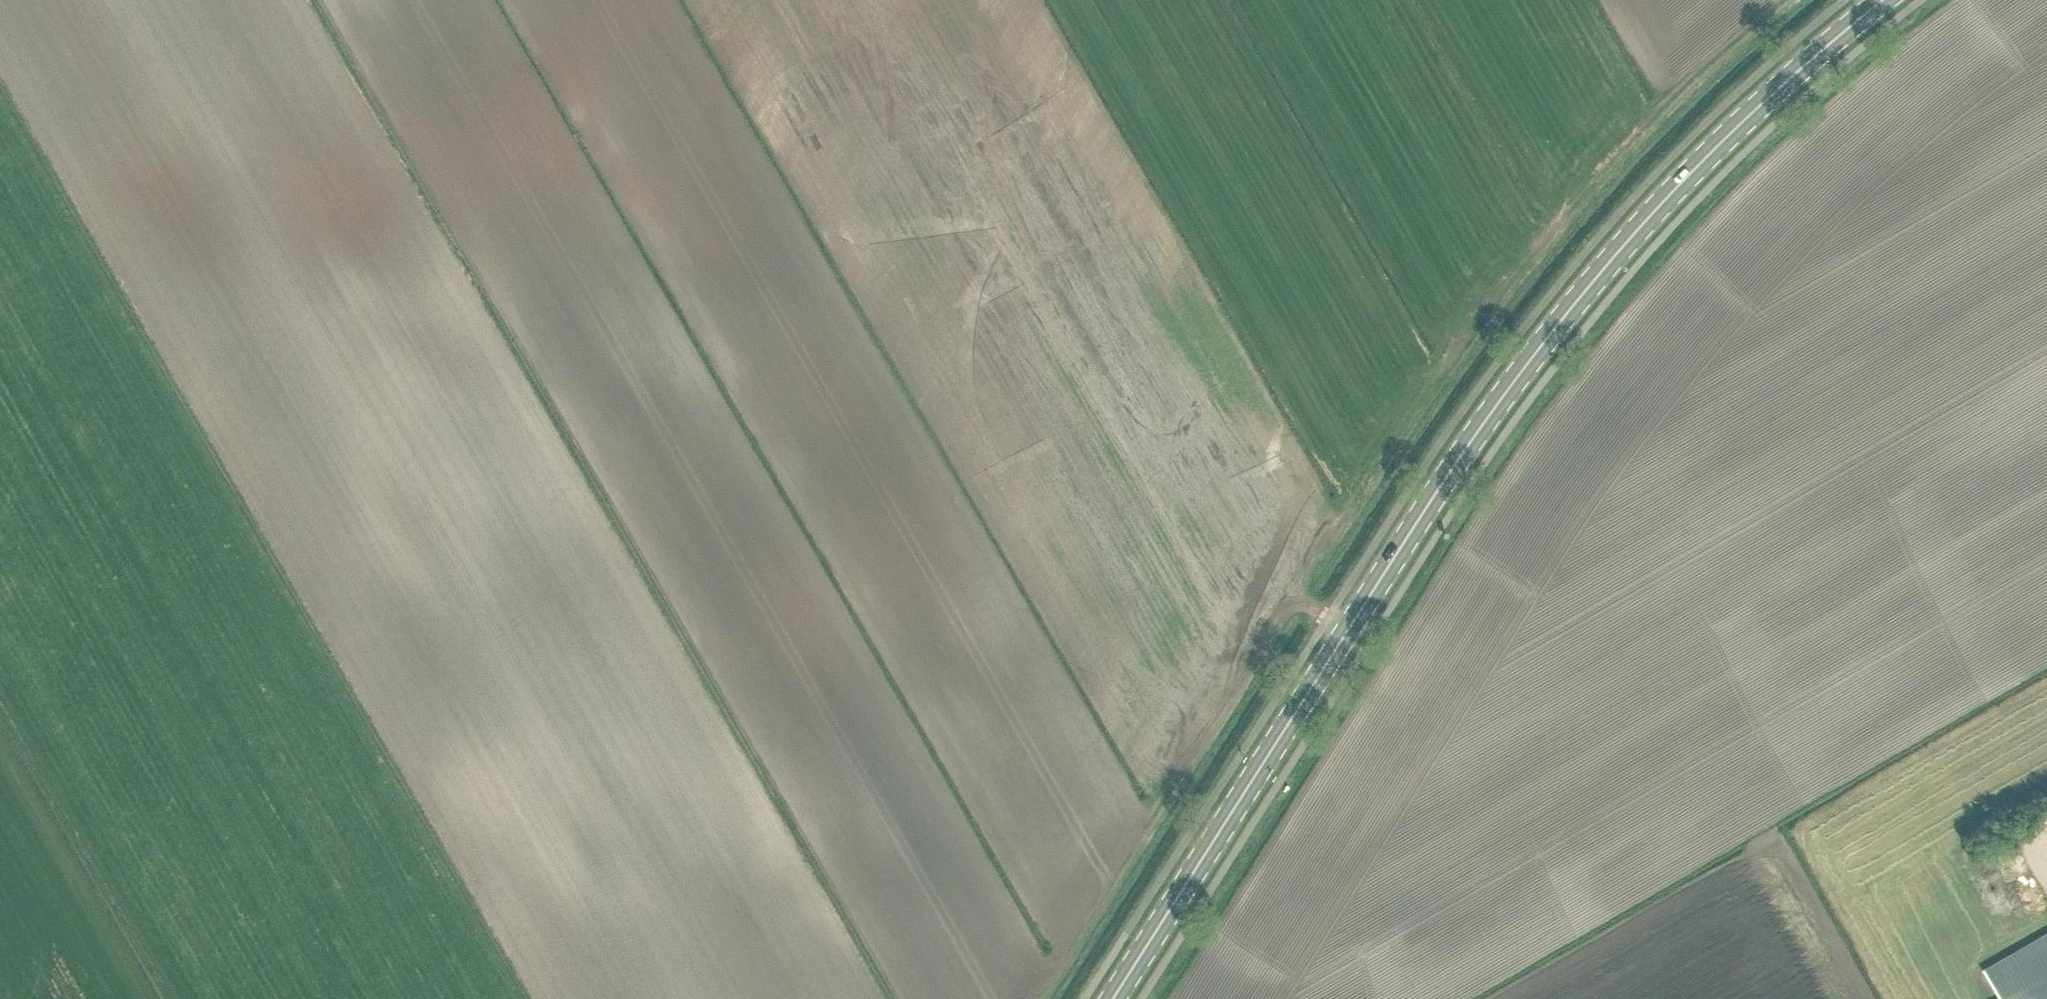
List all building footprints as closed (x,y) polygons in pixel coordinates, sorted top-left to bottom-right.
[(1986,971),(2002,998),(2046,998),(2046,935),(1986,971)]
